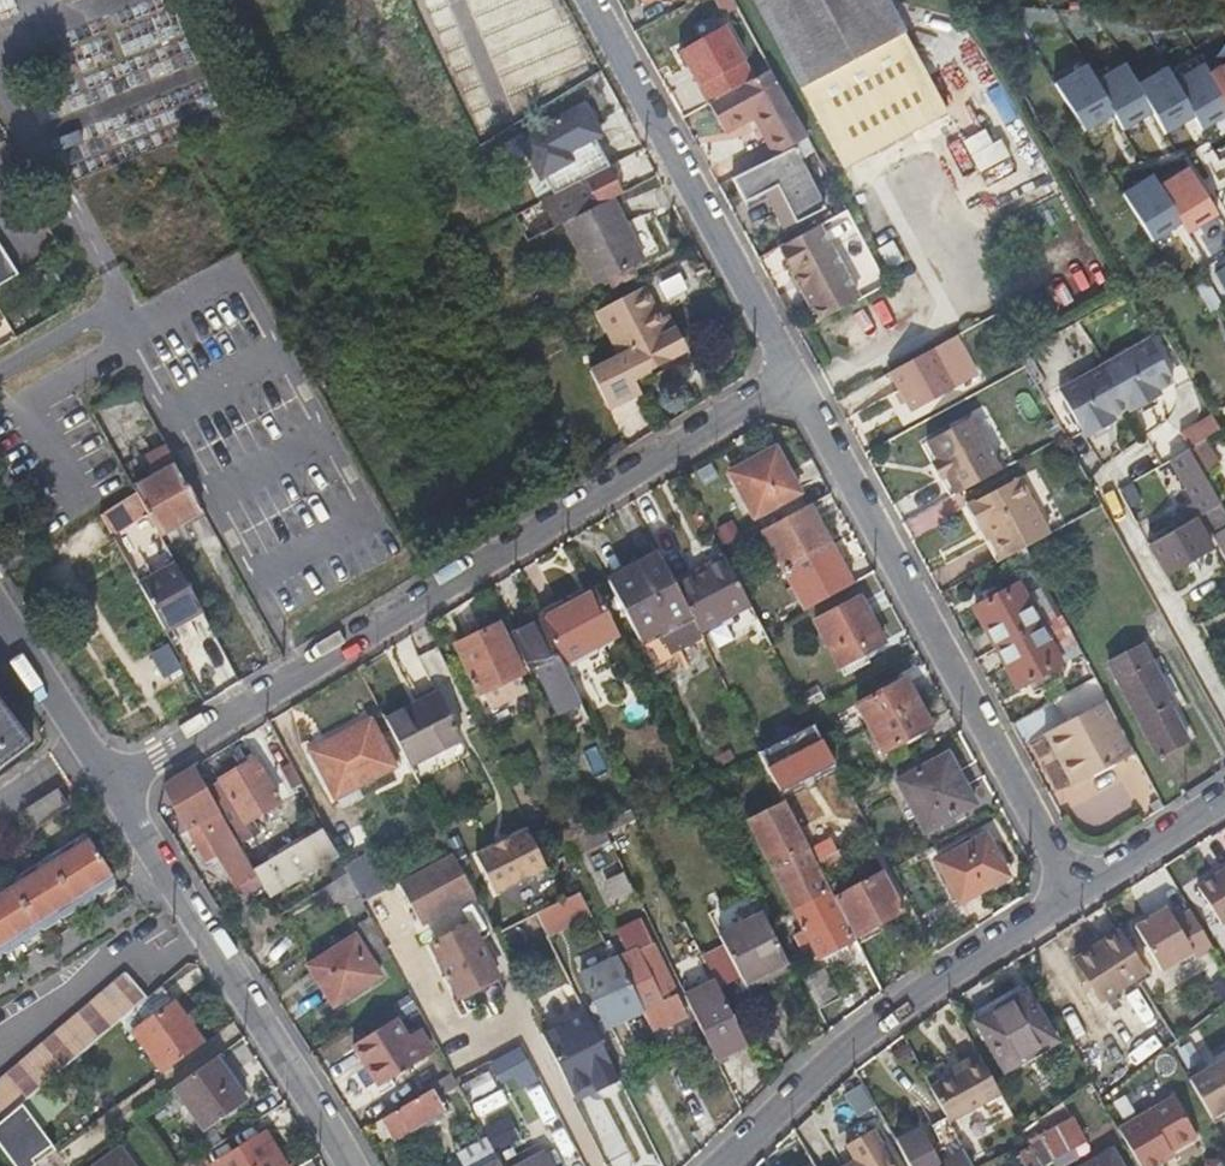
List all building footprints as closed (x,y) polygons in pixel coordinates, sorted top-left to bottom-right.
[(14,7),(11,0),(0,0),(0,12),(14,7)] [(847,169),(948,111),(887,0),(754,0),(847,169)] [(706,18),(650,42),(660,66),(695,54),(693,47),(716,37),(706,18)] [(1224,128),(1224,65),(1213,71),(1208,61),(1182,74),(1177,64),(1143,80),(1133,60),(1101,75),(1095,62),(1056,81),(1083,135),(1116,118),(1123,133),(1155,117),(1165,137),(1197,121),(1205,138),(1224,128)] [(758,116),(779,155),(809,138),(774,71),(716,102),(732,130),(750,120),(758,116)] [(553,195),(607,167),(592,139),(587,142),(583,134),(596,127),(594,125),(594,117),(590,109),(582,105),(548,124),(549,126),(518,142),(538,179),(543,177),(553,195)] [(750,120),(773,159),(779,155),(758,116),(750,120)] [(700,143),(726,140),(723,122),(697,126),(700,143)] [(978,168),(1005,160),(996,127),(968,135),(978,168)] [(964,140),(949,147),(962,173),(977,165),(964,140)] [(795,149),(735,181),(747,204),(777,189),(797,226),(826,211),(795,149)] [(639,152),(618,160),(626,182),(647,175),(639,152)] [(1195,232),(1224,215),(1224,210),(1198,162),(1165,180),(1160,171),(1123,192),(1153,244),(1190,224),(1195,232)] [(613,198),(624,192),(610,165),(607,167),(553,195),(513,216),(526,242),(565,222),(613,198)] [(613,198),(565,222),(597,286),(644,261),(613,198)] [(847,211),(816,229),(829,254),(860,237),(847,211)] [(1208,248),(1224,241),(1224,223),(1202,233),(1208,248)] [(1078,225),(1051,242),(1068,268),(1095,252),(1078,225)] [(816,229),(780,249),(819,323),(856,303),(829,254),(816,229)] [(17,275),(0,248),(0,285),(17,275)] [(1224,291),(1224,256),(1209,261),(1220,293),(1224,291)] [(1105,286),(1111,270),(1090,262),(1085,279),(1105,286)] [(671,303),(692,292),(681,271),(660,282),(671,303)] [(1224,304),(1224,303),(1211,277),(1197,285),(1211,311),(1224,304)] [(1060,307),(1085,294),(1077,278),(1052,290),(1060,307)] [(657,321),(641,288),(597,311),(623,361),(605,369),(619,398),(636,390),(632,381),(679,355),(661,318),(657,321)] [(1151,341),(1107,366),(1131,409),(1133,414),(1154,402),(1151,396),(1159,392),(1175,382),(1151,341)] [(958,390),(937,350),(922,358),(945,397),(958,390)] [(922,358),(892,374),(913,413),(945,397),(922,358)] [(1131,409),(1107,366),(1061,393),(1047,401),(1065,433),(1078,425),(1087,441),(1109,428),(1105,423),(1114,418),(1131,409)] [(1162,397),(1159,392),(1151,396),(1154,402),(1162,397)] [(98,425),(121,466),(163,443),(140,403),(98,425)] [(1105,423),(1109,428),(1117,423),(1114,418),(1105,423)] [(960,426),(989,478),(1001,472),(973,419),(960,426)] [(928,442),(957,496),(989,478),(960,426),(928,442)] [(159,534),(201,511),(166,448),(146,458),(156,476),(133,489),(136,493),(146,513),(159,534)] [(776,448),(732,473),(757,518),(802,493),(776,448)] [(1173,460),(1198,502),(1181,512),(1187,523),(1196,518),(1205,514),(1216,533),(1224,527),(1224,507),(1190,449),(1173,460)] [(996,492),(1027,549),(1051,535),(1020,479),(996,492)] [(984,528),(1003,562),(1027,549),(996,492),(968,507),(981,530),(984,528)] [(112,536),(146,513),(136,493),(100,515),(112,536)] [(787,519),(764,532),(786,571),(833,545),(811,505),(787,519)] [(1187,523),(1150,545),(1167,575),(1214,548),(1196,518),(1187,523)] [(735,525),(722,532),(729,545),(742,539),(735,525)] [(1216,533),(1224,547),(1224,527),(1216,533)] [(855,584),(833,545),(786,571),(807,611),(855,584)] [(676,586),(660,555),(613,581),(642,638),(659,630),(671,653),(702,638),(699,631),(676,586)] [(728,560),(676,586),(699,631),(752,605),(746,593),(728,560)] [(138,585),(164,631),(201,611),(176,565),(138,585)] [(975,610),(997,648),(1037,626),(1016,587),(1006,592),(1004,590),(989,598),(991,601),(975,610)] [(541,620),(542,623),(562,665),(620,636),(597,592),(541,620)] [(861,598),(817,622),(841,666),(886,643),(861,598)] [(542,623),(512,637),(529,671),(538,668),(560,714),(582,704),(562,665),(542,623)] [(1037,626),(997,648),(1019,688),(1035,679),(1037,683),(1051,675),(1049,672),(1060,666),(1037,626)] [(500,629),(459,650),(481,697),(524,676),(500,629)] [(150,654),(166,679),(184,667),(168,643),(150,654)] [(1142,646),(1108,664),(1159,756),(1189,740),(1171,707),(1175,705),(1142,646)] [(871,729),(918,703),(906,679),(859,705),(871,729)] [(1053,702),(1065,724),(1108,700),(1096,679),(1053,702)] [(1048,734),(1073,777),(1132,745),(1108,700),(1065,724),(1048,734)] [(427,704),(390,722),(422,784),(474,759),(445,701),(430,709),(427,704)] [(931,726),(918,703),(871,729),(883,752),(931,726)] [(27,747),(0,710),(0,767),(27,747)] [(398,767),(370,713),(309,744),(337,798),(398,767)] [(828,747),(817,726),(762,753),(773,774),(828,747)] [(1132,745),(1073,777),(1078,787),(1137,754),(1132,745)] [(585,751),(596,777),(608,772),(597,746),(585,751)] [(948,755),(899,782),(924,832),(976,805),(948,755)] [(256,762),(223,781),(247,823),(281,804),(256,762)] [(220,809),(196,766),(165,785),(189,827),(200,820),(220,809)] [(75,822),(56,791),(24,811),(35,828),(47,821),(56,835),(75,822)] [(813,852),(787,801),(750,820),(796,911),(833,891),(824,874),(818,863),(813,852)] [(258,875),(220,809),(200,820),(238,887),(258,875)] [(340,856),(327,833),(258,875),(271,897),(340,856)] [(531,833),(480,858),(498,896),(549,871),(543,857),(531,833)] [(4,954),(14,947),(16,941),(24,942),(33,936),(35,928),(44,930),(53,923),(53,914),(62,918),(73,911),(76,902),(82,904),(95,896),(95,890),(103,892),(110,887),(111,878),(81,834),(0,886),(0,953),(4,954)] [(844,849),(850,847),(844,836),(813,852),(818,863),(844,849)] [(986,837),(939,862),(961,904),(1009,878),(986,837)] [(0,851),(0,870),(19,858),(9,845),(0,851)] [(818,863),(824,874),(850,861),(844,849),(818,863)] [(478,897),(456,854),(399,885),(422,927),(478,897)] [(359,894),(364,904),(385,892),(366,857),(345,868),(349,875),(359,894)] [(1197,888),(1222,926),(1224,924),(1224,870),(1197,888)] [(628,871),(606,879),(614,902),(636,894),(628,871)] [(857,938),(861,945),(878,936),(874,928),(908,909),(887,871),(837,899),(857,938)] [(349,875),(315,895),(327,914),(359,894),(349,875)] [(820,957),(857,938),(837,899),(833,891),(796,911),(820,957)] [(576,926),(565,904),(538,916),(550,940),(576,926)] [(775,974),(792,966),(760,906),(716,928),(741,977),(769,963),(775,974)] [(1214,949),(1191,911),(1174,921),(1167,909),(1136,927),(1158,964),(1162,972),(1192,953),(1197,960),(1214,949)] [(472,928),(436,947),(463,998),(497,978),(472,928)] [(620,960),(646,1012),(679,996),(646,928),(621,940),(629,956),(620,960)] [(1102,1001),(1124,986),(1145,973),(1119,932),(1076,961),(1102,1001)] [(356,936),(310,966),(336,1007),(382,976),(356,936)] [(610,1030),(642,1014),(646,1012),(620,960),(616,963),(584,978),(610,1030)] [(806,981),(821,1010),(841,1000),(826,971),(806,981)] [(142,1001),(119,976),(0,1077),(0,1122),(22,1103),(136,1007),(142,1001)] [(687,997),(718,1061),(748,1044),(717,982),(687,997)] [(142,1001),(136,1007),(148,1023),(176,1002),(163,983),(142,1001)] [(1027,993),(978,1022),(1007,1071),(1056,1041),(1027,993)] [(204,1044),(176,1002),(148,1023),(135,1032),(164,1073),(204,1044)] [(569,1072),(607,1053),(596,1031),(590,1034),(583,1021),(567,1029),(570,1035),(554,1043),(569,1072)] [(396,1026),(354,1047),(376,1088),(418,1066),(396,1026)] [(1141,1062),(1164,1045),(1156,1033),(1133,1050),(1141,1062)] [(948,1119),(999,1092),(976,1051),(956,1062),(961,1072),(948,1079),(931,1088),(948,1119)] [(246,1099),(218,1056),(176,1087),(201,1128),(246,1099)] [(1213,1117),(1224,1110),(1224,1061),(1191,1080),(1213,1117)] [(942,1069),(948,1079),(961,1072),(956,1062),(942,1069)] [(858,1118),(878,1107),(865,1083),(845,1094),(858,1118)] [(434,1086),(374,1123),(387,1143),(446,1107),(434,1086)] [(1139,1165),(1159,1165),(1162,1164),(1160,1160),(1198,1137),(1174,1098),(1118,1131),(1139,1165)] [(11,1165),(28,1165),(55,1148),(22,1103),(0,1122),(0,1152),(11,1165)] [(1074,1120),(1043,1138),(1054,1158),(1086,1139),(1074,1120)] [(894,1144),(903,1160),(906,1165),(974,1165),(952,1127),(936,1135),(949,1158),(936,1164),(918,1130),(894,1144)] [(849,1165),(894,1165),(874,1131),(847,1146),(856,1162),(849,1165)] [(262,1135),(217,1163),(219,1165),(281,1165),(262,1135)] [(467,1165),(486,1165),(500,1159),(490,1141),(462,1156),(467,1165)] [(116,1150),(95,1165),(128,1165),(116,1150)] [(1031,1150),(1019,1157),(1026,1165),(1040,1165),(1031,1150)] [(1086,1165),(1122,1165),(1113,1150),(1086,1165)] [(523,1165),(554,1165),(547,1154),(523,1165)]
